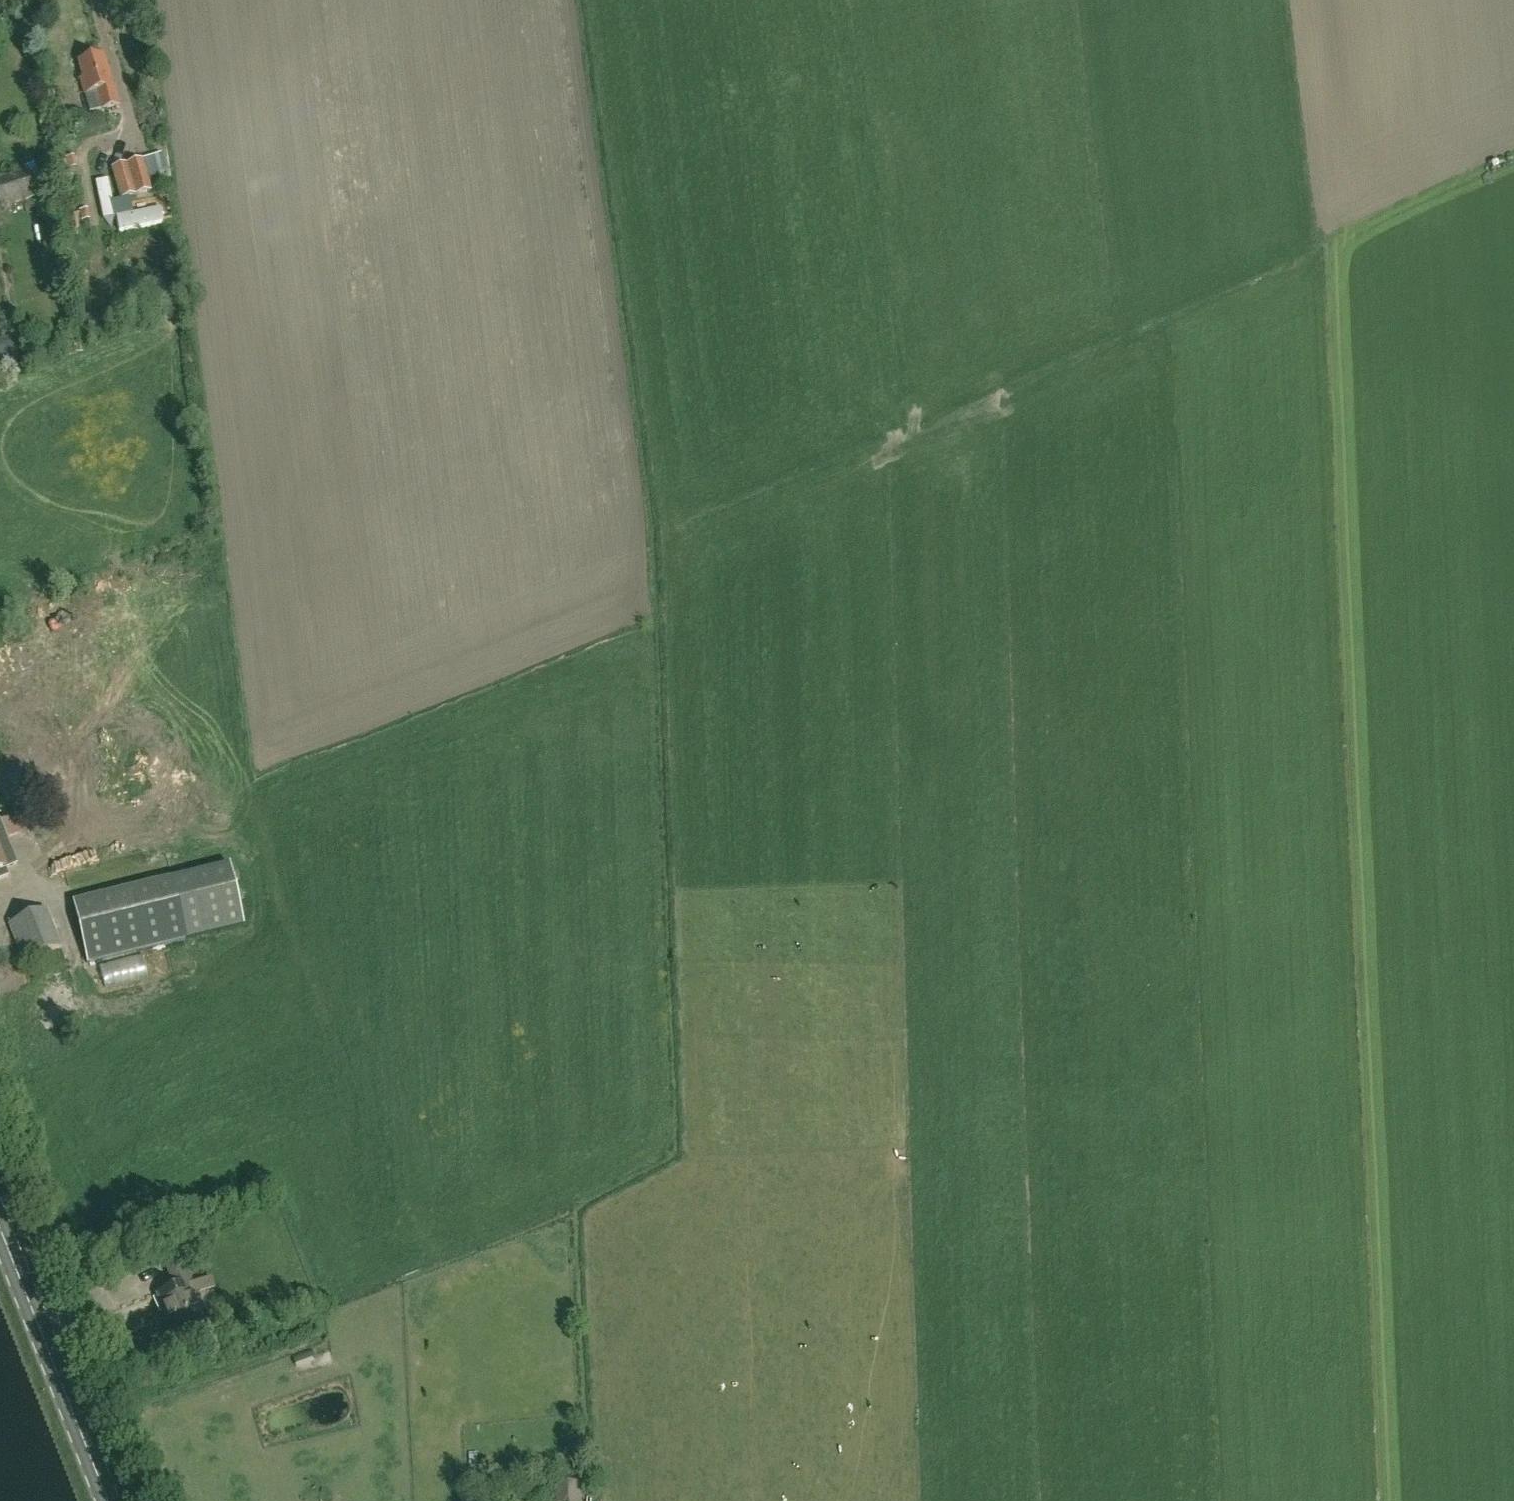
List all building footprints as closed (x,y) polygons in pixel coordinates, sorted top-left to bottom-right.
[(101,110),(117,105),(102,55),(76,64),(81,80),(77,81),(87,113),(101,109),(101,110)] [(164,166),(160,155),(142,161),(126,165),(111,169),(119,196),(120,201),(151,191),(146,172),(164,166)] [(25,172),(0,179),(0,209),(33,199),(30,188),(37,186),(32,170),(25,172)] [(16,865),(0,825),(0,880),(7,877),(4,870),(16,865)] [(86,964),(243,926),(229,866),(72,904),(86,964)] [(23,963),(60,948),(45,911),(8,926),(23,963)] [(113,989),(157,977),(153,962),(124,970),(122,963),(107,967),(113,989)] [(176,1336),(202,1326),(187,1287),(191,1286),(183,1265),(165,1272),(172,1292),(157,1298),(167,1323),(171,1322),(176,1336)] [(580,1484),(556,1486),(557,1500),(581,1500),(580,1484)]
